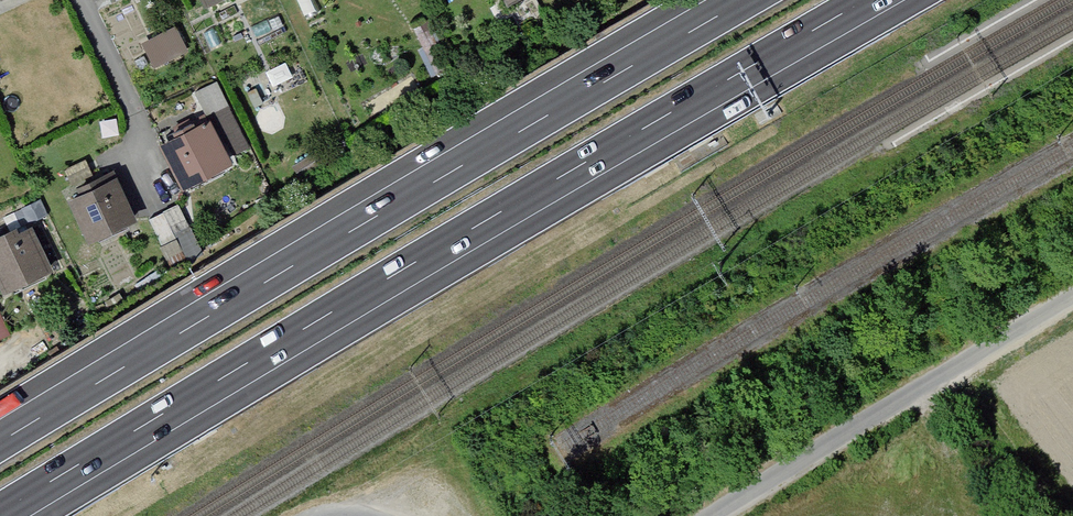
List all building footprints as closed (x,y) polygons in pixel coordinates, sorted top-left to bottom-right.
[(202,10),(224,0),(197,0),(202,10)] [(504,12),(526,0),(498,0),(504,12)] [(174,28),(139,45),(152,71),(187,55),(174,28)] [(429,34),(415,41),(435,82),(450,74),(429,34)] [(214,85),(192,97),(204,118),(207,116),(232,164),(251,154),(214,85)] [(116,121),(96,123),(98,144),(118,142),(116,121)] [(206,123),(157,149),(181,193),(230,167),(206,123)] [(83,162),(62,173),(69,187),(90,176),(83,162)] [(109,178),(62,201),(87,250),(134,227),(109,178)] [(178,208),(146,223),(172,274),(203,258),(178,208)] [(0,239),(0,296),(1,299),(50,275),(29,233),(19,238),(16,231),(0,239)]
